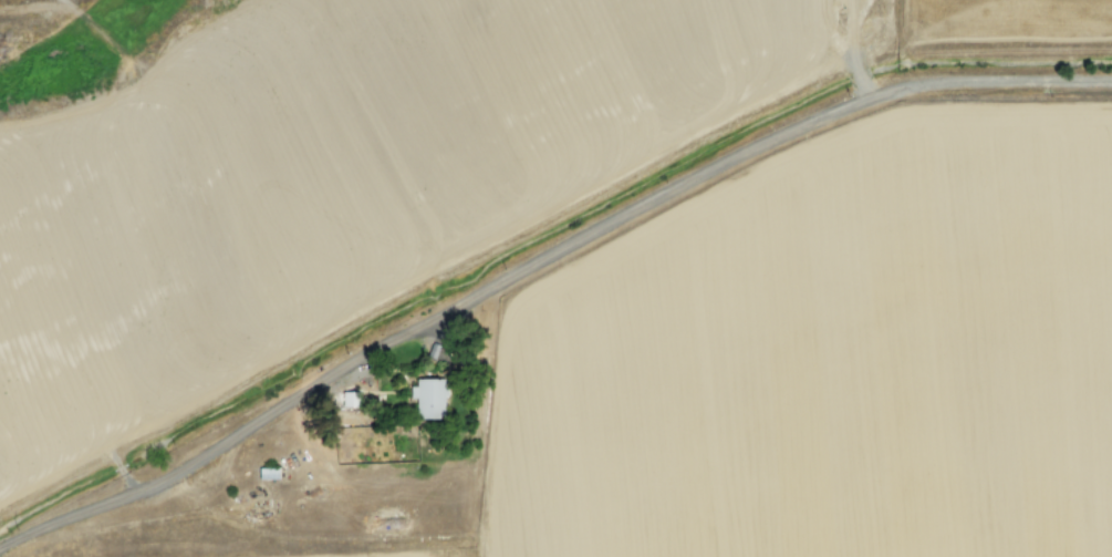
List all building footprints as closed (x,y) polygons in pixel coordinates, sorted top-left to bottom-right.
[(412,418),(440,417),(439,378),(412,378),(412,418)] [(274,479),(275,468),(255,467),(254,478),(274,479)]
